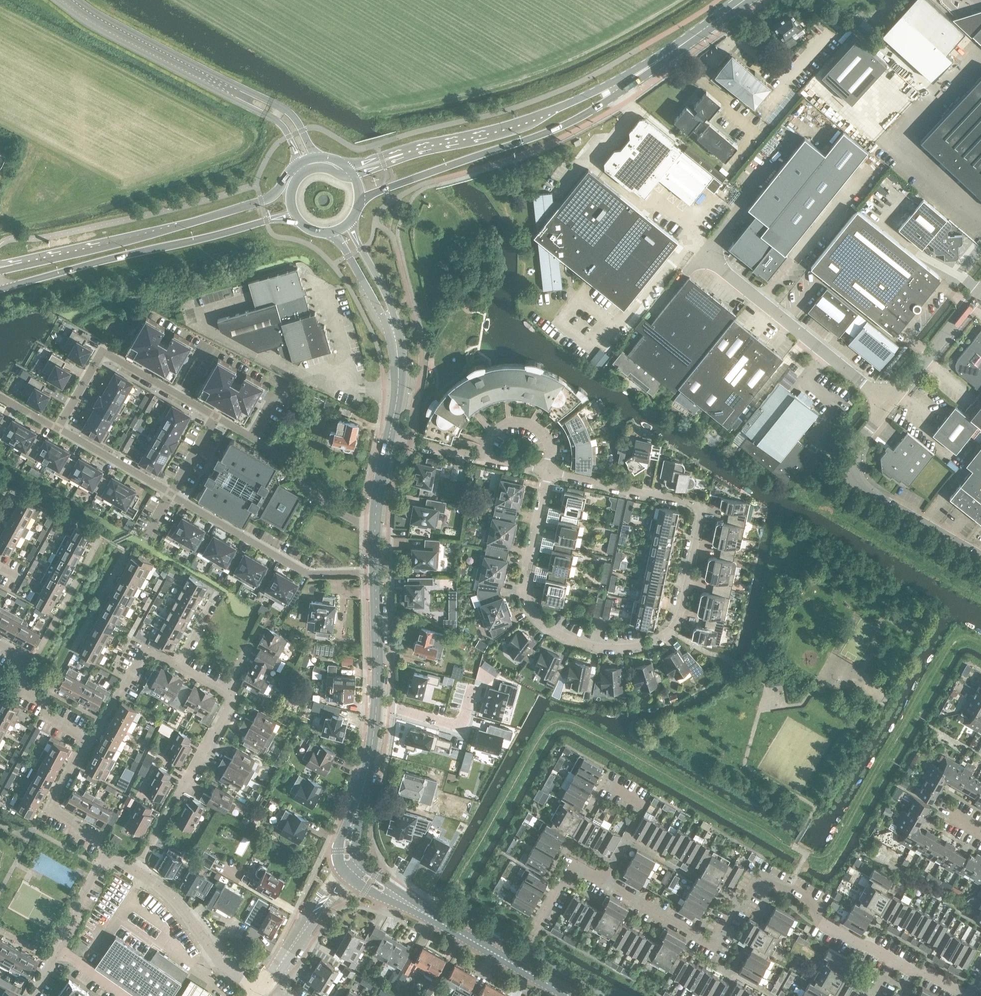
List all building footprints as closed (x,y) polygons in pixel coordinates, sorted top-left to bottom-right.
[(930,0),(915,0),(883,35),(933,82),(954,60),(947,54),(966,34),(930,0)] [(980,44),(980,12),(954,20),(953,18),(972,36),(980,44)] [(773,27),(789,48),(797,42),(796,41),(806,33),(791,13),(773,27)] [(877,29),(864,19),(857,28),(869,38),(877,29)] [(852,99),(887,59),(856,33),(821,73),(852,99)] [(755,106),(771,86),(761,77),(762,76),(755,70),(754,72),(732,53),(730,56),(727,54),(718,64),(721,66),(715,73),(755,106)] [(921,141),(980,197),(980,77),(921,141)] [(700,98),(715,111),(721,104),(707,91),(700,98)] [(715,111),(700,98),(694,105),(698,109),(695,112),(687,105),(681,113),(702,131),(708,124),(703,120),(707,116),(709,118),(715,111)] [(692,128),(699,134),(702,131),(681,113),(674,120),(689,132),(692,128)] [(691,203),(706,184),(714,191),(726,176),(687,146),(684,150),(645,119),(641,120),(632,131),(632,135),(620,151),(616,151),(606,162),(607,167),(644,197),(659,178),(691,203)] [(704,142),(717,128),(710,122),(708,124),(702,131),(699,134),(697,136),(704,142)] [(711,148),(723,134),(717,128),(704,142),(711,148)] [(773,242),(754,266),(752,268),(753,268),(754,267),(768,278),(787,254),(785,252),(868,150),(843,130),(825,153),(761,233),(773,242)] [(723,134),(711,148),(718,155),(730,140),(723,134)] [(761,233),(825,153),(805,137),(748,207),(756,213),(730,247),(754,266),(773,242),(761,233)] [(730,140),(718,155),(725,161),(737,146),(730,140)] [(624,308),(678,241),(589,169),(563,200),(554,201),(553,191),(532,194),(536,234),(534,236),(537,238),(542,291),(564,289),(561,260),(565,260),(624,308)] [(957,244),(962,244),(961,233),(947,235),(947,230),(952,223),(945,217),(923,198),(898,227),(921,246),(926,240),(933,245),(934,253),(943,252),(944,259),(958,258),(957,244)] [(811,267),(830,282),(877,225),(857,209),(811,267)] [(877,225),(830,282),(893,333),(915,307),(916,307),(917,307),(918,306),(919,305),(919,304),(919,303),(919,302),(919,301),(940,275),(877,225)] [(311,312),(305,293),(297,267),(248,282),(256,307),(217,319),(220,329),(258,350),(277,344),(280,353),(293,360),(332,349),(324,324),(320,325),(315,311),(311,312)] [(628,353),(663,382),(675,391),(678,386),(734,317),(736,314),(689,276),(652,323),(644,317),(636,326),(644,333),(628,353)] [(827,287),(808,310),(839,335),(858,312),(827,287)] [(147,315),(126,350),(172,377),(192,341),(174,331),(168,341),(159,336),(165,325),(147,315)] [(783,357),(735,318),(734,317),(678,386),(682,389),(674,399),(694,413),(701,404),(728,425),(783,357)] [(899,345),(898,345),(867,319),(848,342),(880,368),(899,345)] [(73,330),(63,347),(71,351),(70,353),(84,361),(92,347),(84,343),(87,338),(73,330)] [(978,333),(958,359),(956,363),(956,368),(959,372),(980,390),(980,331),(978,333)] [(600,366),(609,354),(600,347),(591,358),(600,366)] [(663,382),(628,353),(623,349),(613,362),(628,374),(630,370),(649,386),(647,389),(653,394),(663,382)] [(52,352),(43,370),(50,374),(49,376),(63,384),(71,370),(64,366),(67,361),(52,352)] [(218,356),(198,391),(244,418),(264,382),(246,372),(240,382),(231,377),(237,366),(218,356)] [(29,377),(32,371),(18,365),(16,372),(29,377)] [(440,439),(452,442),(455,434),(460,421),(469,410),(476,405),(490,397),(504,393),(512,393),(529,395),(541,400),(548,404),(560,415),(571,406),(582,396),(580,394),(579,393),(578,392),(562,378),(539,367),(536,365),(531,365),(528,365),(510,365),(486,367),(483,368),(478,369),(475,371),(471,373),(454,385),(447,392),(439,400),(437,403),(435,407),(433,410),(431,413),(424,434),(440,438),(440,439)] [(790,383),(797,374),(790,368),(782,377),(790,383)] [(110,381),(128,391),(133,382),(116,372),(110,381)] [(32,375),(22,392),(30,397),(28,399),(42,407),(50,393),(43,389),(46,384),(32,375)] [(818,412),(779,380),(742,427),(750,434),(741,444),(787,482),(812,451),(808,447),(811,444),(810,441),(807,441),(805,445),(797,438),(818,412)] [(128,391),(110,381),(105,390),(123,400),(128,391)] [(127,403),(123,400),(105,390),(102,395),(101,394),(98,400),(117,411),(121,413),(127,403)] [(964,412),(979,423),(980,425),(980,393),(980,392),(964,412)] [(117,411),(98,400),(95,404),(97,405),(94,409),(111,420),(117,411)] [(190,415),(169,402),(163,412),(167,415),(168,414),(185,424),(190,415)] [(350,416),(353,410),(341,405),(338,411),(350,416)] [(964,412),(955,405),(933,433),(956,451),(979,423),(964,412)] [(111,420),(94,409),(89,418),(106,429),(111,420)] [(565,433),(589,422),(586,414),(582,416),(578,410),(561,422),(566,428),(564,429),(565,433)] [(179,433),(185,424),(168,414),(167,415),(162,423),(179,433)] [(111,431),(106,429),(89,418),(83,429),(105,441),(111,431)] [(0,431),(0,435),(15,443),(25,426),(19,423),(20,421),(15,419),(15,420),(13,419),(11,422),(6,419),(0,431)] [(356,436),(359,424),(339,420),(338,425),(338,426),(337,432),(332,431),(329,441),(345,444),(344,448),(344,449),(351,450),(352,450),(353,446),(354,446),(354,445),(357,444),(358,439),(356,436)] [(589,422),(565,433),(567,436),(569,436),(571,443),(590,438),(589,432),(593,430),(589,422)] [(162,423),(156,433),(175,444),(178,439),(177,438),(179,433),(162,423)] [(25,426),(15,443),(23,448),(21,452),(29,457),(40,438),(35,435),(36,432),(35,431),(35,430),(31,428),(30,429),(25,426)] [(908,486),(935,453),(907,431),(890,452),(887,450),(881,457),(882,471),(890,477),(891,475),(899,482),(901,480),(908,486)] [(156,433),(151,442),(168,452),(171,448),(173,449),(175,444),(156,433)] [(40,438),(29,457),(37,462),(39,457),(48,463),(58,445),(53,442),(53,441),(48,438),(48,439),(46,438),(45,441),(40,438)] [(570,450),(570,454),(596,454),(596,445),(592,445),(590,438),(571,443),(572,450),(570,450)] [(659,458),(662,444),(652,442),(636,438),(632,455),(626,460),(628,463),(627,463),(628,465),(629,467),(630,469),(632,470),(633,470),(635,473),(647,465),(649,456),(659,458)] [(205,478),(208,480),(199,496),(199,497),(200,498),(244,524),(249,515),(255,519),(263,516),(264,515),(284,527),(300,497),(280,486),(281,485),(278,477),(272,474),(278,464),(234,440),(233,440),(232,440),(231,440),(222,455),(219,454),(214,462),(218,464),(213,472),(210,470),(205,478)] [(168,452),(151,442),(146,451),(163,461),(168,452)] [(58,445),(48,463),(57,467),(54,472),(63,477),(73,457),(68,455),(70,452),(68,451),(69,450),(64,447),(63,448),(58,445)] [(966,463),(972,468),(950,496),(980,521),(980,445),(966,463)] [(157,471),(163,461),(146,451),(140,461),(157,471)] [(571,465),(590,470),(592,462),(596,462),(596,454),(570,454),(570,458),(572,458),(571,464),(571,465)] [(73,457),(63,477),(70,481),(73,476),(82,482),(91,464),(86,461),(87,460),(82,457),(81,458),(80,457),(78,460),(73,457)] [(417,470),(415,475),(416,475),(414,482),(422,484),(421,487),(432,490),(434,482),(432,482),(433,478),(434,473),(435,467),(442,468),(443,461),(427,457),(426,464),(418,463),(417,470)] [(685,468),(685,467),(685,466),(685,465),(684,464),(683,463),(683,462),(682,461),(680,461),(664,458),(660,475),(667,477),(666,481),(665,481),(666,482),(666,483),(666,484),(667,485),(668,486),(669,486),(670,487),(687,490),(687,487),(688,487),(690,487),(691,487),(692,487),(693,486),(693,485),(694,485),(695,484),(695,483),(695,481),(695,480),(695,479),(694,478),(693,477),(692,476),(691,476),(690,475),(690,472),(685,471),(685,468)] [(82,482),(98,491),(106,477),(101,474),(103,471),(102,470),(102,469),(97,466),(97,467),(91,464),(82,482)] [(34,474),(37,469),(32,466),(29,471),(34,474)] [(495,490),(524,496),(525,488),(523,488),(524,483),(522,483),(523,477),(503,473),(501,479),(497,478),(495,490)] [(473,476),(466,474),(463,485),(471,486),(473,476)] [(115,501),(125,483),(119,480),(120,479),(115,476),(114,477),(113,476),(111,479),(106,477),(98,491),(95,495),(103,500),(106,496),(115,501)] [(125,483),(115,501),(124,506),(121,510),(133,517),(139,508),(134,505),(140,496),(135,493),(136,490),(135,489),(135,488),(131,485),(130,486),(125,483)] [(563,501),(584,506),(586,495),(585,494),(585,490),(568,487),(567,494),(564,493),(563,501)] [(524,496),(495,490),(492,502),(496,503),(495,509),(516,513),(517,507),(519,507),(520,503),(522,504),(524,496)] [(728,516),(746,520),(750,502),(722,496),(720,504),(720,505),(721,507),(722,508),(724,509),(729,510),(728,516)] [(615,512),(622,514),(625,499),(618,497),(615,512)] [(16,508),(31,516),(37,506),(21,498),(16,508)] [(410,517),(409,520),(418,521),(417,526),(428,528),(428,523),(437,525),(440,511),(445,512),(446,501),(427,498),(425,506),(412,504),(411,507),(409,507),(407,508),(406,510),(406,512),(406,514),(408,516),(410,517)] [(625,511),(631,513),(634,500),(628,499),(625,511)] [(584,506),(563,501),(561,509),(563,510),(562,516),(579,520),(580,516),(582,516),(584,506)] [(660,506),(657,518),(679,523),(679,521),(679,520),(679,518),(679,517),(678,515),(679,510),(660,506)] [(31,516),(16,508),(11,517),(30,528),(35,518),(31,516)] [(487,528),(516,534),(517,526),(515,526),(516,522),(514,521),(515,515),(495,511),(493,517),(489,516),(487,528)] [(622,514),(615,512),(613,522),(619,524),(622,514)] [(49,526),(53,519),(49,516),(45,523),(49,526)] [(556,530),(578,535),(580,524),(578,524),(579,520),(562,516),(560,523),(558,522),(556,530)] [(714,531),(742,537),(746,520),(728,516),(727,522),(721,520),(719,520),(718,521),(716,522),(716,524),(714,531)] [(28,532),(30,528),(11,517),(8,522),(6,521),(4,525),(6,526),(6,527),(21,535),(23,530),(28,532)] [(182,546),(194,523),(183,517),(178,525),(173,522),(165,536),(182,546)] [(650,529),(655,530),(674,534),(675,529),(676,528),(677,527),(678,525),(679,524),(679,523),(657,518),(652,517),(650,529)] [(200,537),(205,529),(194,523),(182,546),(192,551),(194,547),(200,550),(205,540),(200,537)] [(630,525),(623,523),(620,535),(628,536),(630,525)] [(76,526),(71,536),(86,544),(92,534),(76,526)] [(21,535),(6,527),(0,536),(16,544),(21,535)] [(516,534),(487,528),(484,540),(488,541),(487,547),(507,551),(509,545),(511,546),(512,541),(514,542),(516,534)] [(578,535),(556,530),(555,539),(557,539),(556,546),(573,549),(574,545),(576,546),(578,535)] [(674,534),(655,530),(652,542),(674,546),(674,545),(674,543),(674,542),(674,540),(673,539),(674,534)] [(741,546),(741,545),(742,537),(714,531),(713,539),(713,541),(713,542),(715,543),(716,544),(722,545),(721,551),(735,554),(736,548),(737,548),(739,548),(740,547),(740,546),(741,546)] [(609,542),(615,543),(617,533),(611,532),(609,542)] [(61,543),(66,545),(66,546),(81,554),(86,544),(71,536),(66,533),(61,543)] [(214,535),(210,543),(205,540),(200,550),(204,552),(215,558),(215,559),(225,541),(214,535)] [(619,543),(625,544),(626,536),(628,536),(620,535),(619,543)] [(0,536),(0,537),(0,549),(10,554),(16,544),(0,536)] [(423,570),(425,570),(427,569),(428,567),(429,565),(438,566),(440,539),(425,538),(424,549),(411,548),(411,552),(408,552),(406,554),(406,558),(407,560),(410,560),(410,564),(419,565),(420,567),(421,569),(423,570)] [(231,556),(236,547),(225,541),(215,559),(215,558),(212,563),(224,570),(226,565),(231,568),(236,558),(231,556)] [(615,543),(609,542),(607,552),(613,553),(615,543)] [(674,546),(652,542),(650,553),(669,557),(670,552),(671,551),(672,550),(673,549),(674,547),(674,546)] [(30,552),(34,554),(38,547),(34,545),(30,552)] [(81,554),(66,546),(61,555),(76,563),(81,554)] [(550,560),(572,564),(574,554),(572,553),(573,549),(556,546),(554,552),(552,552),(550,560)] [(479,566),(507,572),(509,565),(507,564),(508,560),(506,559),(507,554),(486,549),(485,555),(481,554),(479,566)] [(734,560),(735,554),(721,551),(719,557),(714,556),(712,556),(710,556),(709,558),(708,559),(707,567),(735,573),(737,565),(737,564),(737,563),(736,562),(736,561),(735,561),(734,560)] [(56,552),(56,553),(51,562),(56,564),(55,564),(71,573),(76,563),(61,555),(56,552)] [(246,553),(241,561),(236,558),(231,568),(235,571),(233,575),(244,582),(256,559),(246,553)] [(669,557),(650,553),(647,565),(669,570),(669,568),(669,567),(669,565),(669,564),(668,562),(669,557)] [(139,556),(137,560),(132,557),(126,567),(142,575),(146,578),(154,564),(139,556)] [(263,574),(267,565),(256,559),(244,582),(255,587),(257,583),(262,586),(267,576),(263,574)] [(572,564),(550,560),(549,568),(551,568),(549,575),(567,579),(567,575),(569,575),(572,564)] [(603,571),(609,572),(611,562),(605,561),(603,571)] [(51,562),(46,571),(50,574),(66,582),(71,573),(55,564),(56,564),(51,562)] [(669,570),(647,565),(645,577),(664,581),(665,576),(667,575),(667,574),(668,572),(669,571),(669,570)] [(507,572),(479,566),(476,578),(480,579),(478,591),(499,589),(501,584),(503,584),(503,580),(506,580),(507,572)] [(121,576),(137,585),(137,584),(142,575),(126,567),(125,570),(123,569),(120,574),(121,576)] [(735,573),(707,567),(705,574),(705,576),(706,577),(707,579),(709,579),(715,581),(713,586),(731,590),(735,573)] [(41,581),(45,583),(60,592),(66,582),(50,574),(46,571),(41,581)] [(277,571),(272,579),(267,576),(262,586),(266,588),(264,593),(275,599),(288,577),(277,571)] [(609,572),(603,571),(601,581),(607,582),(609,572)] [(544,589),(565,594),(568,583),(566,583),(567,579),(549,575),(548,582),(546,581),(544,589)] [(134,595),(139,586),(137,584),(137,585),(121,576),(121,577),(119,576),(116,581),(118,583),(116,586),(131,594),(132,594),(134,595)] [(159,577),(159,578),(155,576),(153,581),(156,582),(156,583),(160,585),(163,579),(159,577)] [(183,587),(201,597),(207,586),(189,576),(183,587)] [(296,586),(298,583),(288,577),(275,599),(286,605),(288,601),(293,604),(301,589),(296,586)] [(423,599),(423,596),(423,591),(423,584),(433,584),(433,577),(408,577),(408,583),(406,583),(406,591),(406,596),(406,603),(414,603),(414,607),(425,607),(425,599),(423,599)] [(664,581),(645,577),(642,588),(664,593),(664,592),(664,590),(664,589),(664,587),(663,586),(664,581)] [(60,592),(45,583),(40,593),(55,601),(60,592)] [(131,594),(116,586),(114,589),(112,588),(110,593),(111,595),(126,603),(131,594)] [(731,590),(713,586),(712,592),(706,591),(704,591),(703,592),(702,593),(701,594),(699,602),(728,608),(731,590)] [(201,597),(183,587),(178,598),(195,607),(201,597)] [(640,600),(659,604),(661,599),(662,598),(662,597),(663,596),(664,594),(664,593),(642,588),(640,600)] [(565,594),(544,589),(542,597),(545,598),(543,605),(560,608),(561,604),(563,605),(565,594)] [(50,611),(55,601),(40,593),(36,590),(30,600),(35,603),(50,611)] [(482,617),(510,607),(507,600),(505,600),(503,596),(501,597),(499,592),(478,593),(482,604),(478,605),(482,617)] [(125,615),(130,606),(126,603),(111,595),(111,596),(109,595),(106,600),(107,602),(106,605),(121,613),(125,615)] [(152,598),(149,596),(147,595),(145,595),(142,600),(146,602),(149,604),(152,598)] [(310,617),(313,617),(317,618),(316,627),(317,627),(316,634),(330,636),(331,629),(332,629),(335,604),(335,597),(324,595),(323,602),(312,601),(310,617)] [(195,607),(178,598),(172,608),(189,618),(195,607)] [(635,599),(632,611),(659,617),(659,615),(659,614),(659,612),(659,611),(658,609),(659,604),(640,600),(635,599)] [(603,602),(597,600),(594,615),(600,617),(603,602)] [(706,622),(724,625),(728,608),(699,602),(698,609),(698,611),(698,613),(700,614),(701,615),(707,616),(706,622)] [(123,620),(119,618),(121,613),(106,605),(104,608),(102,607),(99,612),(101,614),(116,622),(120,624),(123,620)] [(612,607),(605,605),(603,617),(609,619),(612,607)] [(510,607),(482,617),(486,629),(490,627),(494,638),(512,626),(510,620),(512,620),(510,615),(512,615),(510,607)] [(15,613),(5,608),(0,617),(0,631),(4,633),(15,613)] [(189,618),(172,608),(166,619),(184,628),(189,618)] [(632,611),(630,623),(654,628),(656,623),(657,622),(657,621),(658,619),(659,618),(659,617),(632,611)] [(23,619),(24,618),(15,613),(4,633),(13,638),(23,619)] [(116,622),(101,614),(95,624),(111,632),(116,622)] [(28,622),(23,619),(13,638),(23,643),(31,628),(26,625),(28,622)] [(184,628),(166,619),(160,629),(178,639),(184,628)] [(724,625),(706,622),(705,628),(699,626),(697,626),(695,627),(694,628),(693,630),(692,637),(720,643),(724,625)] [(112,639),(108,637),(111,632),(95,624),(94,627),(92,626),(89,631),(90,633),(106,641),(110,643),(112,639)] [(31,628),(23,643),(33,648),(35,643),(39,645),(43,638),(39,636),(41,633),(31,628)] [(178,639),(160,629),(155,640),(151,638),(148,643),(161,650),(164,645),(172,650),(178,639)] [(261,647),(282,659),(282,658),(279,657),(289,639),(269,629),(266,634),(264,633),(258,645),(261,647)] [(451,642),(452,636),(423,629),(420,641),(418,641),(415,650),(442,657),(446,641),(451,642)] [(528,660),(536,650),(531,646),(535,641),(523,631),(520,635),(516,633),(509,642),(513,645),(508,650),(520,660),(522,656),(528,660)] [(106,641),(90,633),(85,642),(100,651),(106,641)] [(464,647),(467,641),(459,636),(455,642),(464,647)] [(476,644),(485,649),(489,642),(480,638),(476,644)] [(85,642),(80,652),(99,663),(105,653),(100,651),(85,642)] [(334,654),(335,645),(315,642),(314,651),(334,654)] [(261,647),(255,659),(256,660),(254,665),(268,673),(271,667),(276,670),(282,659),(261,647)] [(678,677),(690,669),(695,677),(705,670),(688,650),(681,654),(678,649),(665,657),(668,661),(664,663),(670,674),(674,671),(678,677)] [(554,688),(556,683),(564,665),(559,662),(561,656),(548,650),(546,654),(541,652),(536,663),(541,665),(538,672),(549,677),(545,684),(554,688)] [(343,656),(342,665),(352,666),(354,657),(343,656)] [(591,692),(595,672),(589,671),(590,665),(576,662),(575,667),(570,666),(568,678),(572,679),(571,686),(585,688),(585,691),(591,692)] [(656,681),(663,679),(659,667),(652,669),(650,662),(636,667),(638,671),(633,673),(637,684),(641,683),(643,690),(658,685),(656,681)] [(336,674),(337,664),(328,663),(328,669),(315,664),(313,669),(327,674),(326,688),(334,689),(334,697),(353,698),(354,689),(355,675),(336,674)] [(268,673),(254,665),(251,671),(249,670),(242,682),(258,691),(259,690),(264,693),(270,681),(265,679),(268,673)] [(454,665),(453,670),(451,676),(462,679),(465,668),(454,665)] [(162,692),(173,672),(168,669),(167,672),(161,669),(160,670),(154,667),(143,688),(151,693),(154,688),(162,692)] [(622,687),(628,686),(627,673),(621,673),(621,667),(606,668),(606,673),(601,673),(602,685),(607,685),(607,692),(622,691),(622,687)] [(58,687),(68,693),(76,678),(66,672),(58,687)] [(173,707),(175,708),(187,685),(182,683),(183,681),(178,678),(179,675),(173,672),(162,692),(171,697),(168,702),(174,706),(173,707)] [(411,684),(409,683),(407,693),(409,693),(408,695),(416,697),(417,695),(423,696),(426,681),(438,684),(440,676),(428,673),(427,675),(414,672),(411,684)] [(86,683),(76,678),(68,693),(78,698),(86,683)] [(78,698),(87,703),(98,683),(88,678),(86,683),(78,698)] [(499,689),(490,687),(483,713),(501,719),(509,692),(515,694),(518,686),(501,681),(499,689)] [(97,708),(102,698),(106,700),(111,691),(98,683),(87,703),(97,708)] [(176,709),(177,707),(184,711),(187,706),(195,710),(206,690),(201,687),(199,690),(194,686),(193,688),(187,685),(175,708),(176,709)] [(286,689),(283,695),(298,701),(301,694),(286,689)] [(977,689),(974,695),(971,693),(969,697),(980,704),(980,692),(977,689)] [(211,693),(206,690),(195,710),(203,715),(201,720),(209,725),(220,704),(215,700),(216,699),(210,695),(211,693)] [(671,701),(678,698),(676,693),(669,696),(671,701)] [(969,697),(960,713),(967,717),(971,719),(974,713),(980,711),(980,704),(969,697)] [(322,732),(336,736),(342,738),(343,735),(346,734),(347,730),(345,727),(347,721),(342,720),(343,716),(338,715),(340,708),(325,704),(314,699),(311,709),(323,712),(320,722),(325,724),(322,732)] [(0,704),(0,711),(17,721),(23,708),(8,700),(7,702),(2,700),(0,704)] [(117,711),(132,720),(137,710),(122,701),(117,711)] [(7,728),(10,723),(14,725),(17,721),(0,711),(0,724),(7,728)] [(112,721),(127,729),(132,720),(117,711),(112,721)] [(980,721),(980,711),(974,713),(971,719),(967,717),(965,722),(976,729),(980,721)] [(243,723),(272,739),(277,732),(272,730),(276,722),(258,712),(253,721),(246,717),(243,723)] [(106,730),(122,738),(127,729),(112,721),(106,730)] [(272,739),(243,723),(240,729),(246,733),(242,741),(260,751),(264,744),(268,747),(272,739)] [(498,753),(503,736),(510,739),(513,730),(490,724),(488,732),(480,729),(475,746),(482,748),(482,751),(491,753),(491,751),(498,753)] [(405,740),(407,741),(406,747),(415,749),(416,743),(435,749),(436,744),(450,748),(452,741),(438,737),(439,735),(428,732),(428,731),(421,729),(420,730),(411,727),(409,733),(407,733),(405,740)] [(34,742),(40,730),(36,728),(32,735),(29,740),(34,742)] [(101,740),(116,748),(122,738),(106,730),(101,740)] [(180,764),(191,745),(187,743),(190,737),(179,731),(165,756),(180,764)] [(61,741),(51,736),(48,741),(53,743),(49,751),(64,759),(69,749),(59,744),(61,741)] [(116,748),(101,740),(96,749),(111,757),(116,748)] [(331,758),(334,752),(320,744),(320,746),(312,741),(303,757),(308,761),(307,764),(325,773),(326,772),(328,771),(330,768),(329,766),(332,759),(331,758)] [(12,755),(17,758),(21,750),(16,748),(12,755)] [(59,768),(64,759),(49,751),(44,748),(39,758),(43,760),(59,768)] [(110,769),(115,760),(111,757),(96,749),(91,759),(106,767),(110,769)] [(222,760),(251,777),(255,770),(251,767),(255,760),(237,750),(232,758),(225,754),(222,760)] [(471,759),(473,752),(466,750),(464,757),(471,759)] [(135,758),(139,760),(143,753),(139,751),(135,758)] [(145,757),(152,761),(155,756),(148,752),(145,757)] [(603,768),(585,757),(580,754),(575,762),(599,776),(603,768)] [(942,769),(946,781),(949,780),(957,766),(958,766),(959,764),(945,756),(942,761),(946,763),(942,769)] [(152,761),(145,757),(143,763),(149,767),(152,761)] [(105,779),(110,769),(106,767),(91,759),(86,769),(105,779)] [(43,760),(38,769),(53,778),(59,768),(43,760)] [(251,777),(222,760),(218,766),(225,770),(220,779),(239,789),(243,782),(247,784),(251,777)] [(926,772),(944,782),(946,781),(942,769),(946,763),(942,761),(939,767),(932,762),(926,772)] [(594,784),(599,776),(575,762),(571,771),(575,773),(594,784)] [(149,767),(143,763),(139,772),(145,775),(149,767)] [(121,775),(130,780),(135,770),(126,766),(121,775)] [(968,769),(964,767),(964,766),(962,769),(958,766),(957,766),(949,780),(950,780),(952,781),(950,784),(957,788),(968,769)] [(34,767),(28,776),(33,779),(48,787),(53,778),(38,769),(34,767)] [(160,800),(171,781),(167,779),(171,774),(159,767),(145,792),(160,800)] [(968,769),(957,788),(964,792),(965,789),(968,791),(976,777),(971,774),(973,772),(972,771),(968,769)] [(398,791),(432,801),(435,792),(422,788),(423,784),(431,786),(433,780),(424,777),(425,777),(404,771),(398,791)] [(924,783),(941,793),(943,788),(940,787),(943,782),(944,782),(926,772),(924,776),(927,778),(924,783)] [(590,791),(594,784),(575,773),(571,780),(590,791)] [(318,792),(322,785),(308,778),(307,779),(299,774),(290,791),(296,794),(294,797),(312,807),(313,805),(316,804),(317,802),(316,799),(320,793),(318,792)] [(130,780),(121,775),(116,785),(126,790),(130,780)] [(975,799),(980,788),(980,780),(976,777),(968,791),(970,792),(969,795),(975,799)] [(13,780),(9,778),(5,785),(9,787),(13,780)] [(43,797),(48,787),(33,779),(28,788),(43,797)] [(900,783),(907,787),(909,783),(902,779),(900,783)] [(585,799),(590,791),(571,780),(566,788),(585,799)] [(941,793),(924,783),(921,789),(918,787),(915,791),(932,801),(935,796),(938,798),(941,793)] [(897,799),(902,789),(897,787),(892,796),(897,799)] [(28,788),(23,798),(38,806),(43,797),(28,788)] [(232,811),(236,804),(232,801),(234,798),(215,788),(211,796),(204,792),(200,798),(226,812),(228,809),(232,811)] [(534,798),(538,800),(544,790),(539,788),(534,798)] [(581,807),(585,799),(566,788),(562,796),(566,799),(566,798),(581,807)] [(65,804),(75,809),(83,794),(73,789),(65,804)] [(75,809),(84,815),(95,795),(86,790),(83,794),(75,809)] [(84,815),(94,820),(102,805),(105,800),(95,795),(84,815)] [(125,802),(130,805),(134,798),(129,795),(125,802)] [(911,806),(927,816),(930,812),(927,810),(930,805),(913,795),(910,799),(914,801),(911,806)] [(38,806),(23,798),(18,796),(12,808),(18,811),(19,809),(32,816),(38,806)] [(566,798),(566,799),(559,811),(580,824),(585,815),(578,811),(581,807),(566,798)] [(191,830),(205,805),(193,799),(190,805),(186,803),(176,822),(191,830)] [(599,806),(608,811),(611,806),(605,803),(602,801),(599,806)] [(142,834),(152,816),(149,814),(152,808),(140,802),(127,826),(142,834)] [(410,832),(416,811),(394,804),(388,826),(410,832)] [(106,820),(112,810),(102,805),(94,820),(104,825),(106,820)] [(902,814),(919,824),(919,823),(922,819),(925,821),(927,816),(911,806),(907,812),(905,810),(902,814)] [(305,827),(308,821),(294,813),(294,814),(286,809),(277,826),(282,829),(281,832),(299,842),(300,840),(302,839),(304,837),(303,834),(307,828),(305,827)] [(119,814),(112,810),(106,820),(113,824),(119,814)] [(568,828),(572,830),(575,832),(580,824),(559,811),(551,824),(551,825),(566,833),(568,828)] [(574,833),(582,837),(593,819),(585,814),(585,815),(580,824),(575,832),(574,833)] [(919,824),(902,814),(896,824),(897,825),(894,830),(901,834),(904,836),(907,831),(920,827),(919,824)] [(582,837),(590,842),(601,823),(603,819),(595,815),(593,819),(582,837)] [(644,815),(633,833),(642,838),(652,819),(644,815)] [(649,842),(660,824),(652,819),(642,838),(649,842)] [(561,841),(566,833),(551,825),(551,824),(544,820),(539,828),(542,830),(561,841)] [(590,842),(598,847),(609,828),(601,823),(590,842)] [(660,824),(649,842),(658,847),(668,828),(660,824)] [(446,851),(445,851),(449,842),(439,837),(442,831),(431,825),(425,836),(431,839),(429,843),(428,842),(424,849),(425,850),(421,859),(436,867),(441,858),(442,859),(446,851)] [(898,840),(911,847),(921,830),(920,827),(907,831),(904,836),(901,834),(898,840)] [(614,850),(622,836),(609,828),(598,847),(606,851),(609,847),(614,850)] [(658,847),(665,851),(666,852),(668,847),(676,833),(675,832),(668,828),(658,847)] [(686,833),(678,828),(677,828),(675,832),(676,833),(668,847),(676,852),(686,833)] [(557,849),(561,841),(542,830),(538,838),(557,849)] [(917,847),(922,850),(932,833),(927,830),(925,833),(921,830),(911,847),(915,850),(917,847)] [(872,836),(884,843),(889,835),(884,832),(871,835),(872,836)] [(676,852),(683,856),(694,837),(686,833),(676,852)] [(926,856),(930,858),(940,841),(935,838),(937,836),(932,833),(922,850),(928,853),(926,856)] [(118,845),(121,840),(113,835),(110,840),(118,845)] [(692,861),(702,842),(694,837),(683,856),(692,861)] [(552,857),(557,849),(538,838),(533,846),(552,857)] [(936,858),(941,861),(951,844),(946,841),(945,844),(940,841),(930,858),(934,860),(936,858)] [(702,842),(692,861),(699,865),(708,850),(708,851),(710,847),(702,842)] [(170,847),(176,851),(178,846),(172,843),(170,847)] [(512,851),(515,845),(511,843),(507,849),(512,851)] [(949,869),(959,852),(954,849),(955,846),(951,844),(941,861),(947,864),(945,866),(949,869)] [(529,853),(548,864),(552,857),(533,846),(529,853)] [(210,867),(217,855),(205,848),(198,860),(210,867)] [(637,849),(633,857),(651,868),(656,859),(637,849)] [(708,850),(699,865),(704,868),(700,874),(709,879),(721,858),(708,851),(708,850)] [(168,851),(157,868),(172,876),(175,871),(185,876),(190,868),(192,866),(181,859),(182,859),(168,851)] [(959,852),(949,869),(953,871),(955,868),(959,871),(960,872),(970,854),(969,854),(965,852),(963,855),(959,852)] [(980,856),(980,855),(977,853),(975,855),(970,852),(969,854),(970,854),(960,872),(964,874),(965,871),(971,874),(980,856)] [(524,862),(543,872),(548,864),(529,853),(524,862)] [(971,874),(976,877),(974,880),(979,882),(980,879),(980,856),(971,874)] [(633,857),(628,865),(647,875),(651,868),(633,857)] [(720,877),(725,880),(733,865),(721,858),(709,879),(717,884),(720,877)] [(735,861),(733,865),(725,880),(734,885),(744,866),(735,861)] [(285,880),(267,869),(268,867),(263,864),(260,865),(259,867),(258,866),(257,868),(255,872),(257,875),(261,878),(259,881),(245,873),(242,877),(243,880),(272,896),(273,893),(276,894),(285,880)] [(628,876),(625,881),(639,889),(647,875),(628,865),(623,873),(628,876)] [(874,878),(888,886),(893,878),(875,867),(870,876),(874,878)] [(190,868),(185,876),(180,885),(194,893),(197,887),(207,893),(213,882),(203,877),(204,876),(190,868)] [(548,880),(529,870),(526,868),(521,876),(524,878),(543,889),(548,880)] [(699,874),(695,882),(713,893),(718,885),(717,884),(709,879),(700,874),(699,874)] [(942,879),(933,874),(931,879),(940,884),(943,880),(942,880),(942,879)] [(520,886),(539,896),(543,889),(524,878),(520,886)] [(874,878),(867,891),(887,902),(892,894),(886,890),(888,886),(874,878)] [(690,890),(709,900),(713,893),(695,882),(690,890)] [(221,890),(217,887),(207,904),(211,907),(214,902),(233,913),(243,894),(225,883),(221,890)] [(515,893),(534,904),(539,896),(520,886),(515,893)] [(709,900),(690,890),(686,898),(704,908),(709,900)] [(859,904),(874,912),(876,907),(882,911),(887,902),(867,891),(860,903),(859,904)] [(534,904),(515,893),(511,902),(530,912),(534,904)] [(890,917),(901,898),(893,893),(892,894),(887,902),(882,911),(882,912),(890,917)] [(563,914),(571,918),(582,899),(574,895),(563,914)] [(605,904),(606,905),(615,910),(620,901),(610,895),(605,904)] [(269,904),(260,898),(247,920),(259,927),(258,928),(271,936),(273,935),(276,931),(275,928),(280,921),(283,922),(286,916),(276,911),(279,906),(273,903),(270,902),(269,904)] [(696,914),(700,917),(704,908),(686,898),(678,911),(693,919),(696,914)] [(901,898),(890,917),(899,922),(910,902),(901,898)] [(582,899),(571,918),(579,923),(590,904),(582,899)] [(620,901),(615,910),(623,914),(624,915),(629,906),(620,901)] [(859,904),(860,903),(855,901),(851,909),(870,919),(874,912),(859,904)] [(908,927),(919,908),(910,902),(899,922),(908,927)] [(590,923),(598,908),(590,904),(579,923),(588,928),(590,923)] [(590,923),(603,930),(615,910),(606,905),(603,911),(598,908),(590,923)] [(790,925),(795,917),(776,906),(771,914),(790,925)] [(918,933),(929,913),(919,908),(908,927),(918,933)] [(852,921),(849,926),(861,933),(870,919),(851,909),(846,918),(852,921)] [(619,921),(623,914),(615,910),(603,930),(616,938),(624,923),(619,921)] [(927,938),(938,919),(929,913),(918,933),(927,938)] [(771,914),(767,922),(782,930),(781,931),(785,933),(790,925),(771,914)] [(753,931),(758,923),(758,922),(750,917),(745,926),(753,931)] [(852,921),(846,918),(843,923),(849,926),(852,921)] [(938,919),(927,938),(937,943),(945,929),(947,929),(949,925),(938,919)] [(782,930),(767,922),(764,926),(758,923),(753,931),(774,943),(781,931),(782,930)] [(621,947),(632,928),(624,923),(616,938),(613,942),(621,947)] [(550,931),(561,937),(563,932),(553,926),(550,931)] [(748,941),(748,940),(753,931),(745,926),(739,936),(748,941)] [(342,941),(361,952),(368,940),(370,942),(372,938),(376,940),(382,930),(376,927),(373,933),(369,931),(365,939),(349,929),(342,941)] [(640,932),(632,928),(621,947),(629,951),(640,932)] [(663,937),(664,938),(672,943),(677,934),(668,929),(663,937)] [(954,933),(947,929),(945,929),(937,943),(935,947),(943,952),(954,933)] [(382,930),(376,940),(380,943),(374,954),(385,960),(396,941),(385,935),(387,933),(382,930)] [(767,956),(774,943),(753,931),(748,940),(755,943),(752,948),(767,956)] [(640,932),(629,951),(637,956),(648,937),(640,932)] [(951,957),(962,938),(954,933),(943,952),(951,957)] [(677,934),(672,943),(680,947),(681,948),(686,939),(677,934)] [(84,949),(91,940),(86,936),(83,941),(79,938),(75,943),(84,949)] [(188,971),(158,950),(151,960),(116,936),(97,964),(123,983),(141,995),(171,995),(188,971)] [(656,942),(648,937),(637,956),(646,961),(648,956),(656,942)] [(660,944),(656,942),(648,956),(660,963),(672,943),(664,938),(660,944)] [(959,961),(970,942),(962,938),(951,957),(959,961)] [(2,959),(10,944),(1,939),(0,941),(0,958),(2,959)] [(361,952),(342,941),(336,951),(347,957),(344,963),(354,969),(357,963),(355,962),(361,952)] [(401,969),(407,959),(409,956),(413,948),(408,945),(407,948),(396,941),(385,960),(401,969)] [(970,942),(959,961),(967,966),(978,947),(970,942)] [(80,954),(84,949),(75,943),(72,948),(80,954)] [(660,963),(673,971),(682,956),(677,954),(680,947),(672,943),(660,963)] [(20,949),(10,944),(2,959),(0,963),(0,964),(9,969),(20,949)] [(424,971),(435,952),(424,946),(416,960),(409,956),(407,959),(401,969),(403,970),(399,976),(404,978),(407,973),(409,973),(412,968),(416,971),(418,967),(424,971)] [(829,958),(844,966),(849,957),(830,947),(824,956),(829,958)] [(748,956),(766,966),(771,958),(767,956),(752,948),(748,956)] [(19,974),(21,970),(29,955),(20,949),(9,969),(19,974)] [(435,952),(424,971),(434,976),(428,986),(434,990),(441,979),(436,976),(446,959),(435,952)] [(39,960),(29,955),(21,970),(31,975),(39,960)] [(682,956),(673,971),(671,975),(679,980),(689,961),(682,956)] [(743,964),(762,975),(766,966),(748,956),(743,964)] [(316,969),(332,980),(339,969),(323,958),(316,969)] [(843,983),(848,974),(841,970),(844,966),(829,958),(822,970),(840,981),(843,983)] [(679,980),(686,984),(697,965),(689,961),(679,980)] [(455,987),(465,970),(455,964),(452,970),(448,969),(445,981),(455,987)] [(738,972),(757,983),(762,975),(743,964),(738,972)] [(686,984),(694,988),(705,970),(697,965),(686,984)] [(352,978),(355,973),(345,967),(342,972),(352,978)] [(316,969),(305,985),(321,995),(322,995),(332,980),(316,969)] [(477,976),(465,970),(455,987),(452,993),(456,995),(459,990),(469,995),(473,989),(470,988),(477,976)] [(705,970),(694,988),(692,992),(699,995),(700,995),(702,993),(713,974),(705,970)] [(838,991),(843,983),(840,981),(822,970),(814,984),(828,992),(831,987),(838,991)] [(848,973),(848,974),(843,983),(851,988),(857,978),(848,973)] [(707,995),(711,995),(721,979),(713,974),(702,993),(707,995)] [(192,978),(181,995),(216,995),(192,978)] [(4,979),(2,983),(11,988),(13,984),(4,979)] [(711,995),(722,995),(729,983),(721,979),(711,995)] [(814,984),(810,981),(805,989),(817,995),(826,995),(828,992),(814,984)] [(84,988),(75,982),(65,995),(78,995),(84,988)] [(472,995),(492,995),(497,988),(487,982),(479,995),(474,992),(472,995)] [(745,986),(737,982),(729,995),(739,995),(745,986)] [(843,983),(838,991),(837,992),(844,995),(846,995),(851,988),(843,983)] [(13,984),(11,988),(20,993),(22,989),(13,984)] [(753,991),(745,986),(739,995),(750,995),(753,991)] [(920,995),(930,995),(932,992),(923,987),(918,995),(920,995)] [(497,988),(492,995),(507,995),(508,994),(497,988)]
